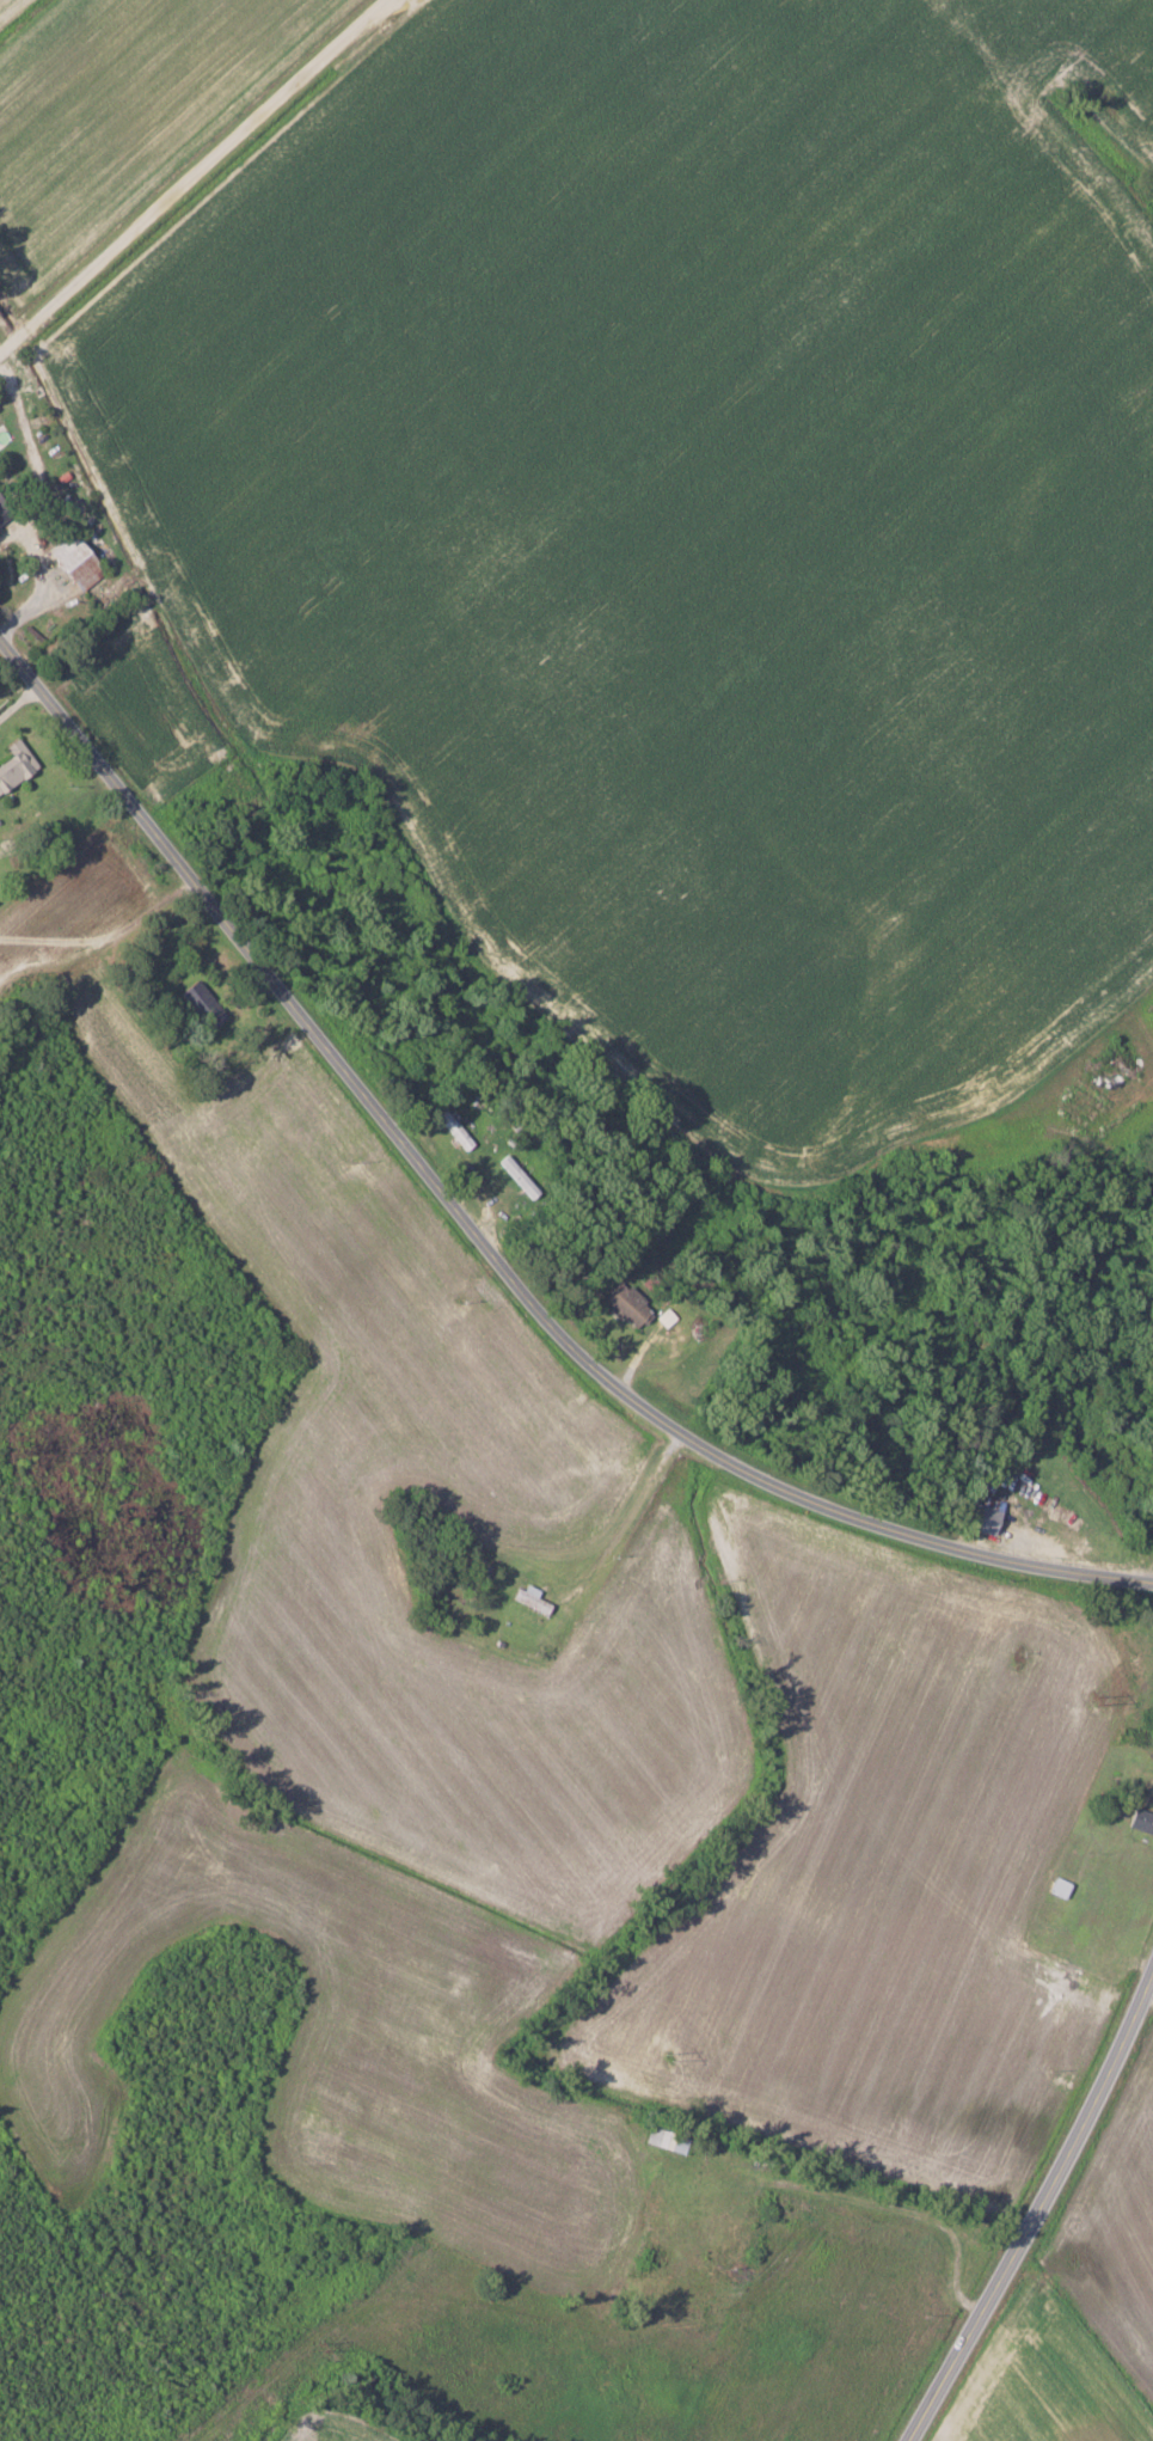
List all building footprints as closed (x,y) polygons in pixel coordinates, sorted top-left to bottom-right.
[(11,512),(0,500),(0,522),(11,512)] [(77,512),(68,500),(59,507),(67,518),(77,512)] [(79,593),(104,573),(71,533),(47,553),(79,593)] [(38,767),(17,737),(4,746),(11,756),(0,764),(0,794),(38,767)] [(227,1016),(195,980),(178,995),(209,1032),(227,1016)] [(473,1144),(442,1104),(433,1112),(464,1151),(473,1144)] [(622,1279),(603,1298),(634,1329),(652,1311),(622,1279)] [(982,1504),(971,1501),(964,1526),(993,1535),(1003,1501),(985,1496),(982,1504)] [(515,1598),(547,1614),(552,1604),(536,1596),(539,1589),(522,1581),(515,1598)] [(1132,1809),(1128,1828),(1152,1834),(1152,1813),(1132,1809)]
